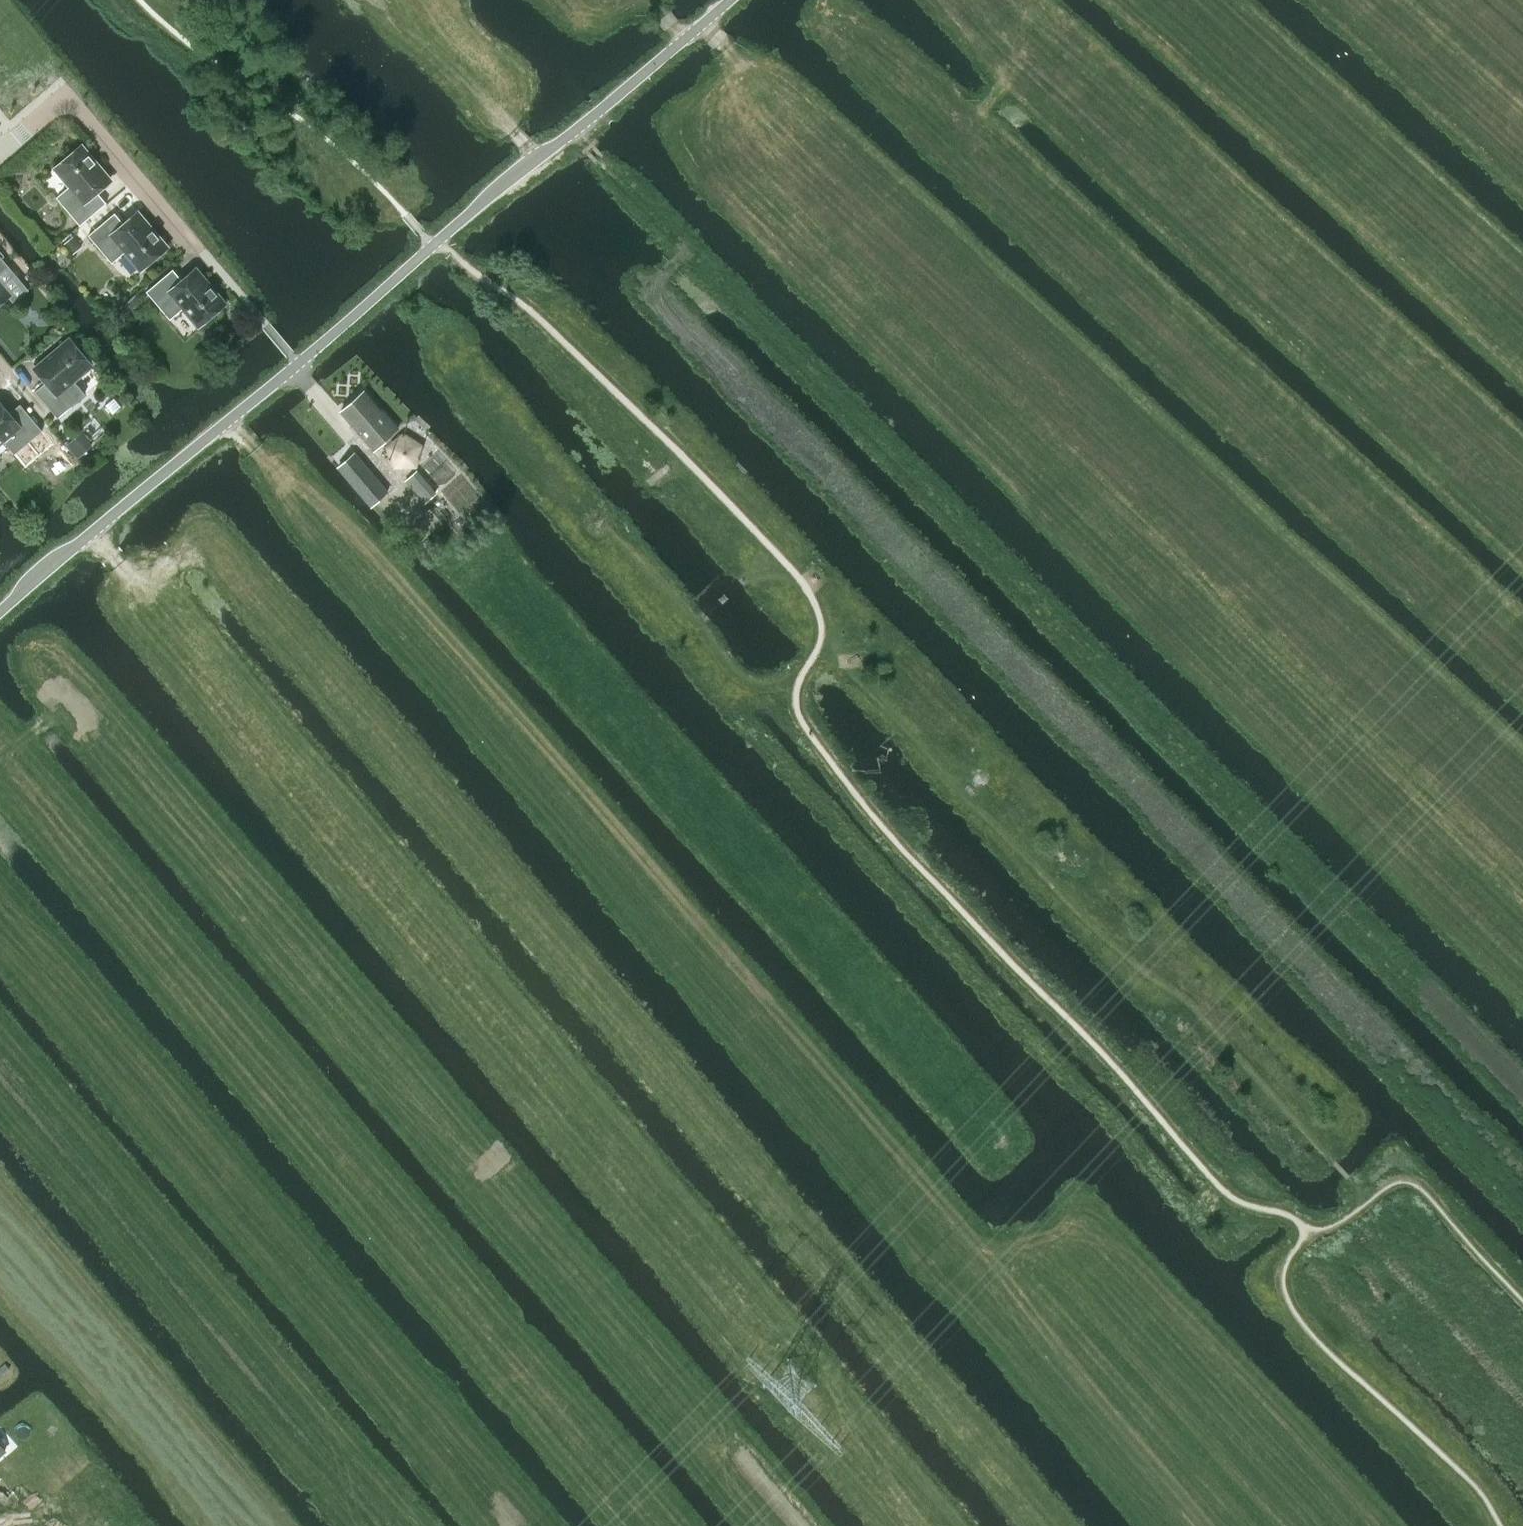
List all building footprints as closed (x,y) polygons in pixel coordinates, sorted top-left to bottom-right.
[(95,189),(109,177),(81,144),(54,167),(69,186),(56,197),(80,224),(106,202),(95,189)] [(140,270),(168,246),(140,213),(125,225),(114,212),(88,235),(112,262),(124,251),(140,270)] [(8,296),(14,302),(29,289),(8,265),(0,255),(0,303),(8,296)] [(198,326),(226,303),(198,269),(183,282),(172,269),(146,291),(170,319),(182,308),(198,326)] [(74,380),(93,365),(69,337),(36,365),(48,380),(35,391),(57,417),(85,393),(74,380)] [(374,450),(398,428),(381,408),(380,409),(364,391),(341,411),(374,450)] [(42,430),(20,403),(7,414),(0,406),(0,443),(3,440),(14,453),(42,430)] [(420,445),(403,434),(388,446),(395,466),(415,465),(420,445)] [(44,457),(59,475),(75,461),(61,443),(44,457)] [(354,451),(337,466),(338,467),(372,505),(387,491),(389,490),(354,451)] [(436,492),(417,471),(406,480),(425,502),(436,492)]
